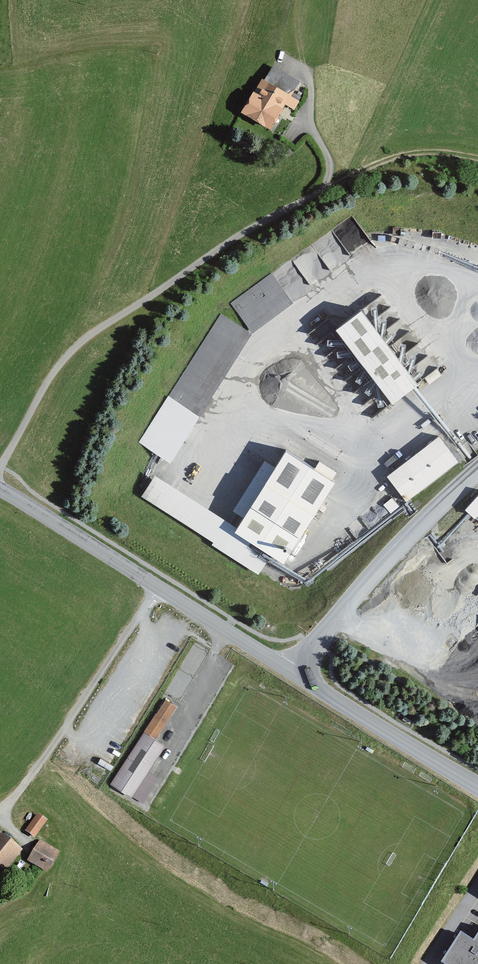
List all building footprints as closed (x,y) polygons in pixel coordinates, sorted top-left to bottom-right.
[(267,82),(265,81),(245,115),(273,132),(288,107),(297,112),(303,103),(293,97),(302,83),(275,68),(267,82)] [(313,283),(351,254),(332,230),(313,244),(315,247),(302,256),(306,262),(309,260),(311,262),(302,269),(313,283)] [(272,274),(232,305),(256,335),(296,303),(272,274)] [(425,384),(368,310),(340,331),(398,405),(425,384)] [(254,336),(222,316),(141,444),(173,464),(254,336)] [(460,464),(441,438),(387,479),(407,504),(460,464)] [(341,482),(290,450),(280,467),(267,459),(234,511),(245,518),(239,528),(155,477),(141,499),(213,543),(211,546),(259,576),(274,552),(291,563),(341,482)] [(464,505),(474,514),(477,509),(477,490),(464,505)] [(177,707),(166,701),(146,732),(157,739),(177,707)] [(150,773),(166,747),(144,734),(113,784),(146,804),(160,780),(150,773)] [(50,822),(38,814),(25,833),(37,840),(50,822)] [(0,833),(0,888),(26,853),(0,833)] [(63,855),(42,841),(28,863),(49,876),(63,855)] [(443,963),(477,963),(477,933),(473,941),(461,933),(443,963)]
